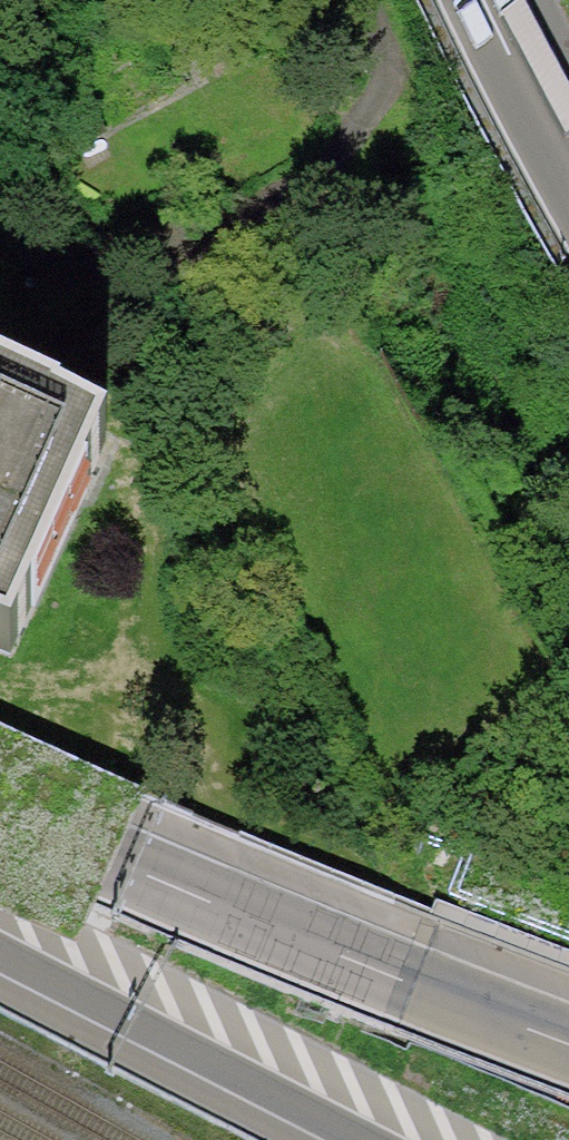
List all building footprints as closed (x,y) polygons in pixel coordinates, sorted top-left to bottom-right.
[(104,445),(57,420),(58,417),(0,391),(0,651),(9,655),(33,604),(23,600),(72,492),(82,496),(104,445)]
